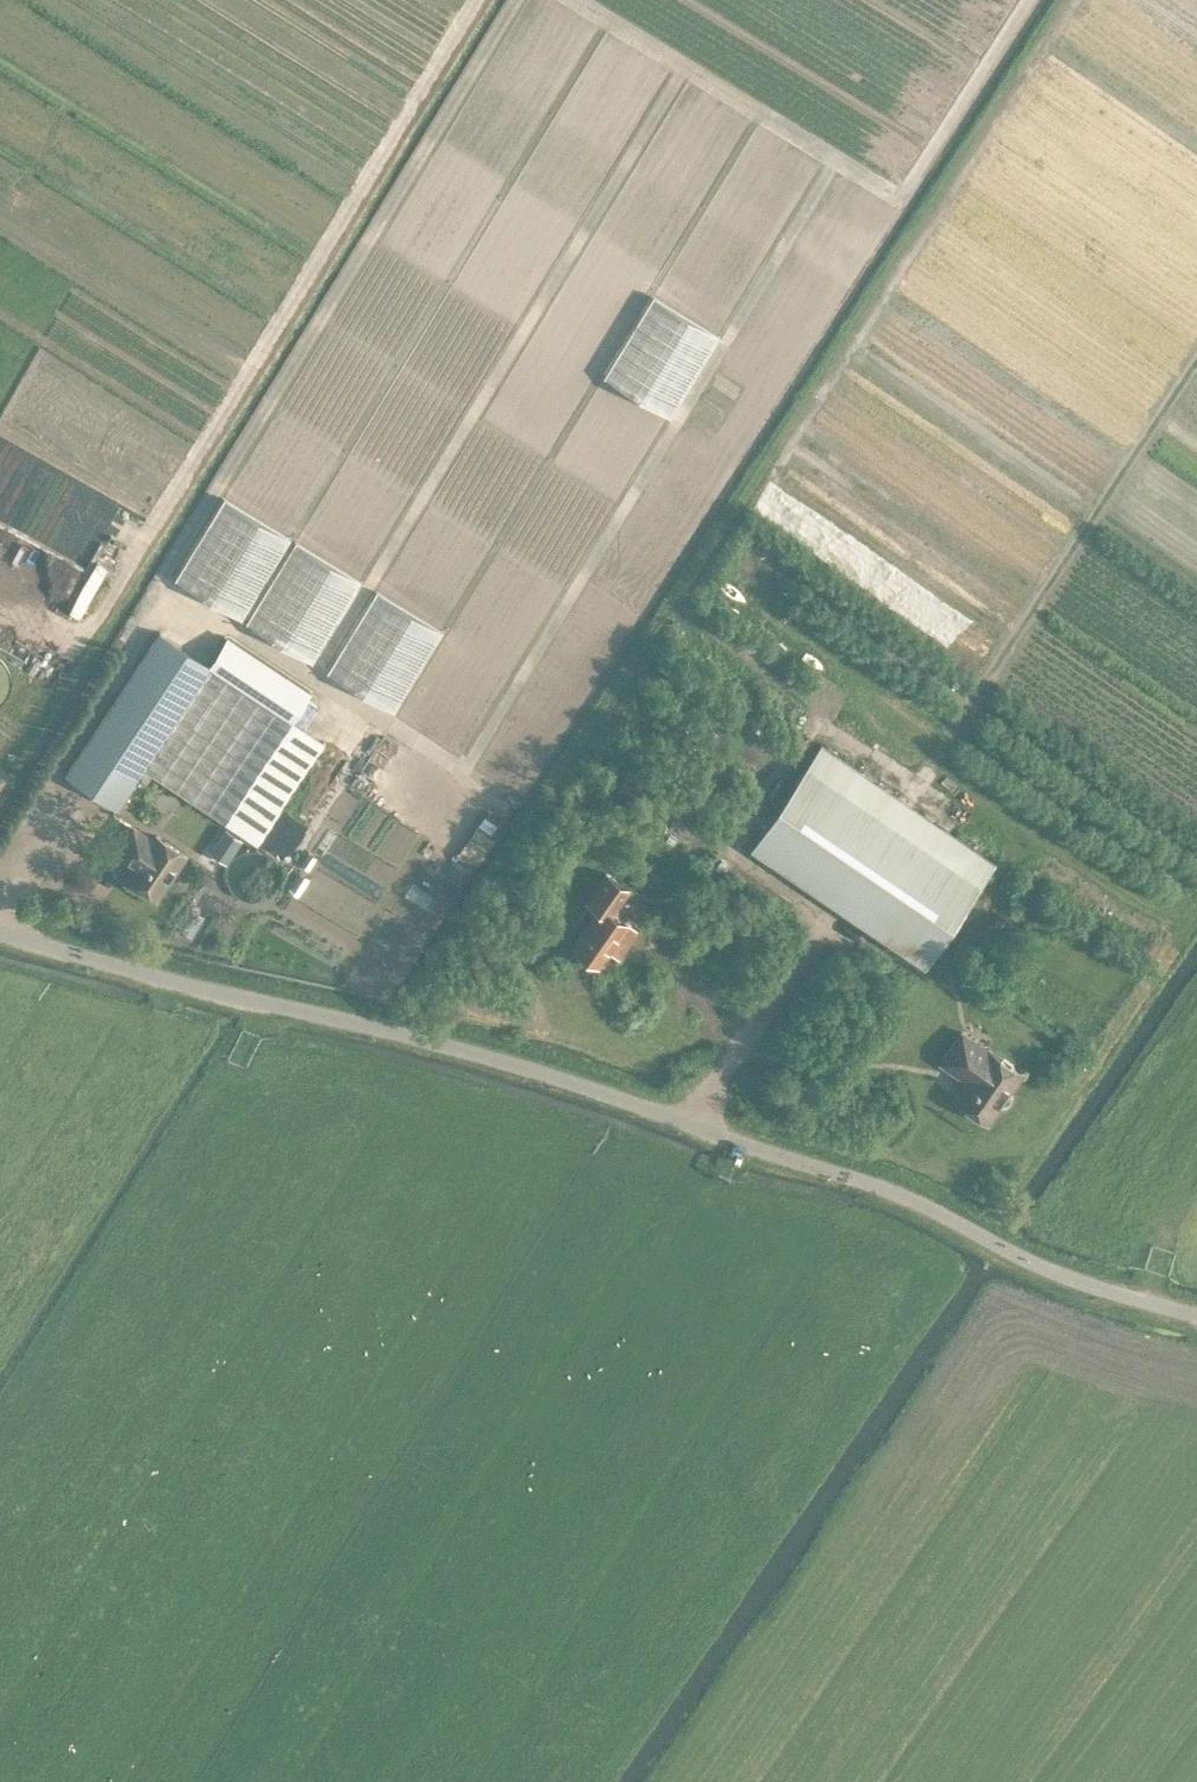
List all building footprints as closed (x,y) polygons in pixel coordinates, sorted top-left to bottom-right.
[(680,85),(636,171),(780,244),(824,158),(680,85)] [(94,561),(73,612),(83,616),(104,565),(94,561)] [(116,810),(134,782),(210,667),(159,633),(64,775),(116,810)] [(229,638),(210,667),(290,720),(291,720),(291,721),(292,722),(312,692),(229,638)] [(14,677),(13,671),(12,666),(8,660),(4,655),(1,653),(0,652),(0,702),(4,700),(7,697),(11,690),(13,685),(14,679),(14,677)] [(134,782),(142,788),(150,775),(255,845),(323,742),(292,722),(291,721),(291,720),(290,720),(210,667),(134,782)] [(836,907),(907,804),(820,745),(750,848),(836,907)] [(923,966),(993,863),(907,804),(836,907),(923,966)] [(481,865),(504,826),(483,814),(460,853),(481,865)] [(153,841),(133,828),(114,855),(134,869),(128,878),(156,896),(183,855),(156,836),(153,841)] [(282,880),(282,879),(282,874),(280,868),(274,860),(269,856),(266,854),(261,852),(255,851),(250,852),(244,854),(239,856),(234,860),(231,864),(228,870),(227,879),(227,885),(229,890),(234,898),(238,901),(243,904),(252,907),(261,906),(266,904),(272,901),(275,898),(279,892),(281,886),(282,880)] [(628,889),(604,874),(584,903),(597,911),(570,949),(597,968),(608,952),(618,959),(637,931),(612,913),(628,889)] [(1002,1085),(1014,1068),(987,1050),(986,1053),(975,1045),(976,1044),(960,1033),(940,1063),(959,1077),(961,1075),(967,1079),(953,1100),(987,1123),(999,1106),(1004,1106),(1007,1104),(1010,1100),(1011,1095),(1010,1091),(1002,1085)]
